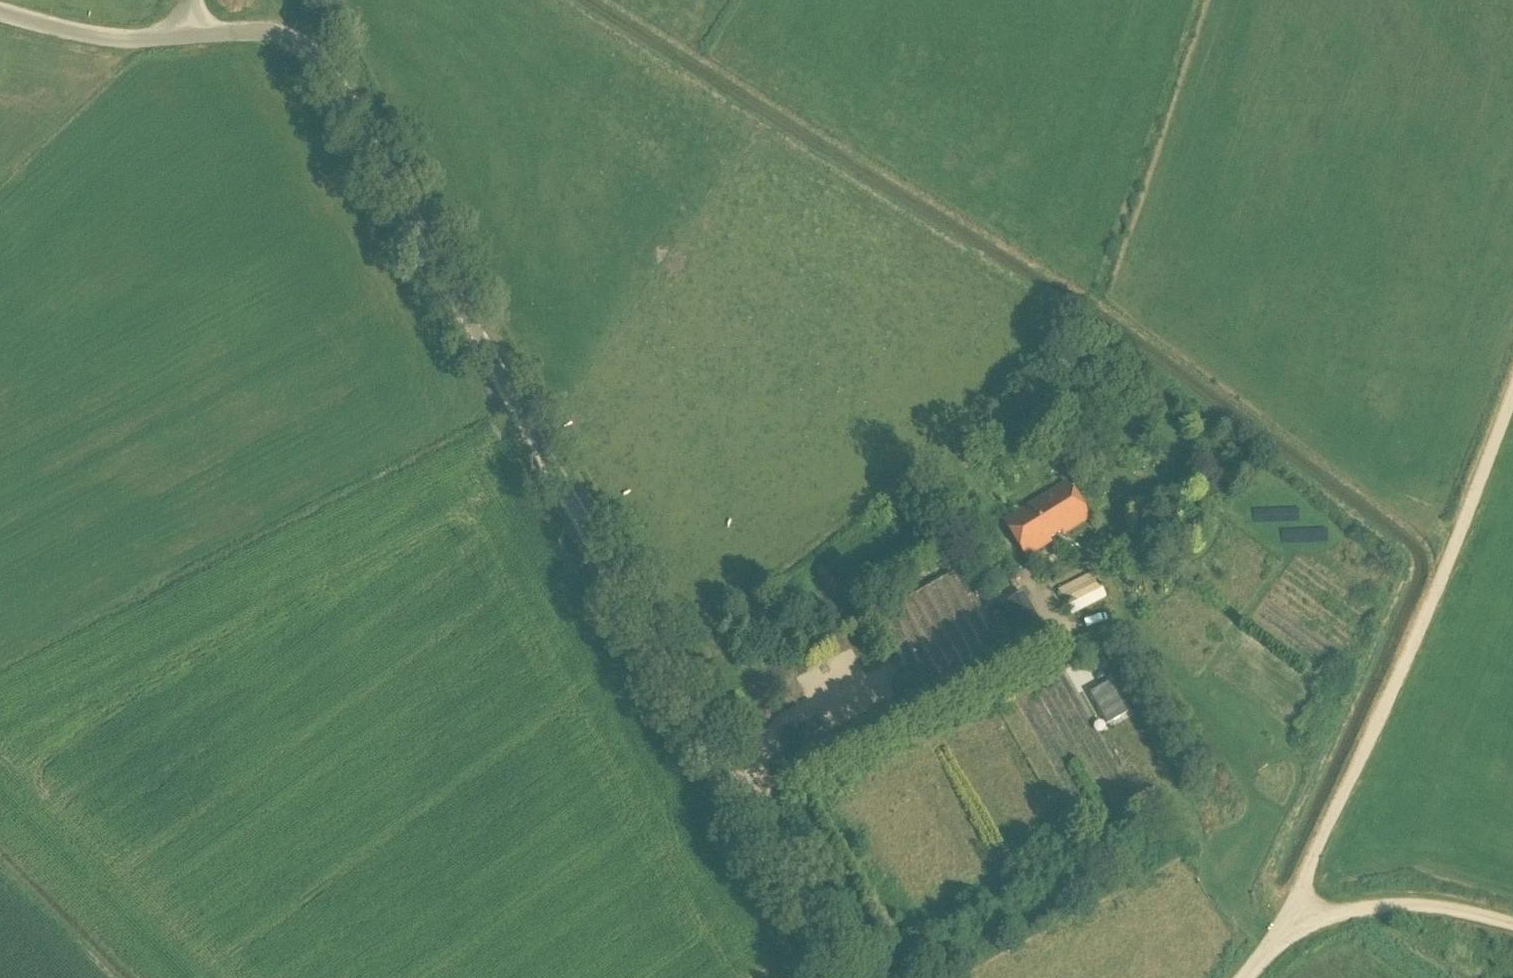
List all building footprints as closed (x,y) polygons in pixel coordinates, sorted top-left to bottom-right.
[(999,523),(1022,559),(1085,520),(1063,484),(999,523)] [(969,630),(989,621),(965,570),(944,579),(969,630)] [(1059,590),(1071,616),(1105,599),(1092,573),(1059,590)] [(938,592),(898,614),(914,642),(920,638),(928,651),(961,632),(938,592)] [(1110,682),(1089,694),(1106,726),(1128,714),(1110,682)]
